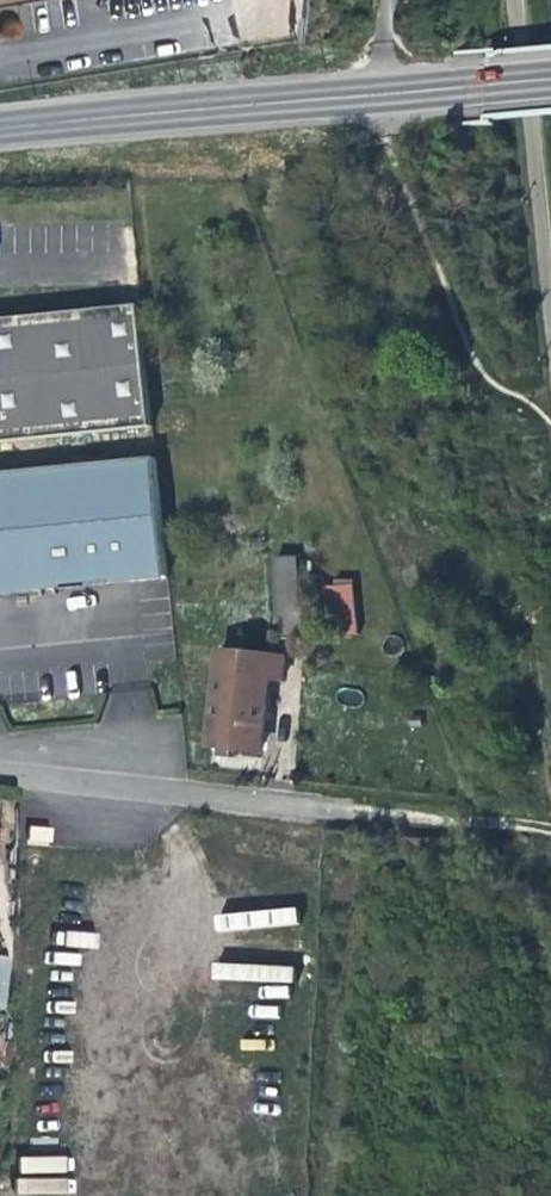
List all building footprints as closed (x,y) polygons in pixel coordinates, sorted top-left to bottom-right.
[(48,0),(0,0),(0,8),(48,0)] [(139,307),(0,323),(0,432),(150,416),(139,307)] [(151,430),(150,416),(0,432),(0,446),(151,430)] [(62,590),(128,584),(167,580),(156,463),(0,478),(0,596),(62,590)] [(278,640),(306,638),(304,603),(298,604),(294,547),(272,549),(278,640)] [(325,584),(327,633),(354,632),(351,583),(325,584)] [(209,749),(261,753),(265,717),(269,679),(279,681),(281,659),(218,653),(209,749)] [(51,846),(53,828),(30,826),(28,843),(51,846)] [(4,1008),(10,956),(0,955),(0,1008),(4,1008)]
